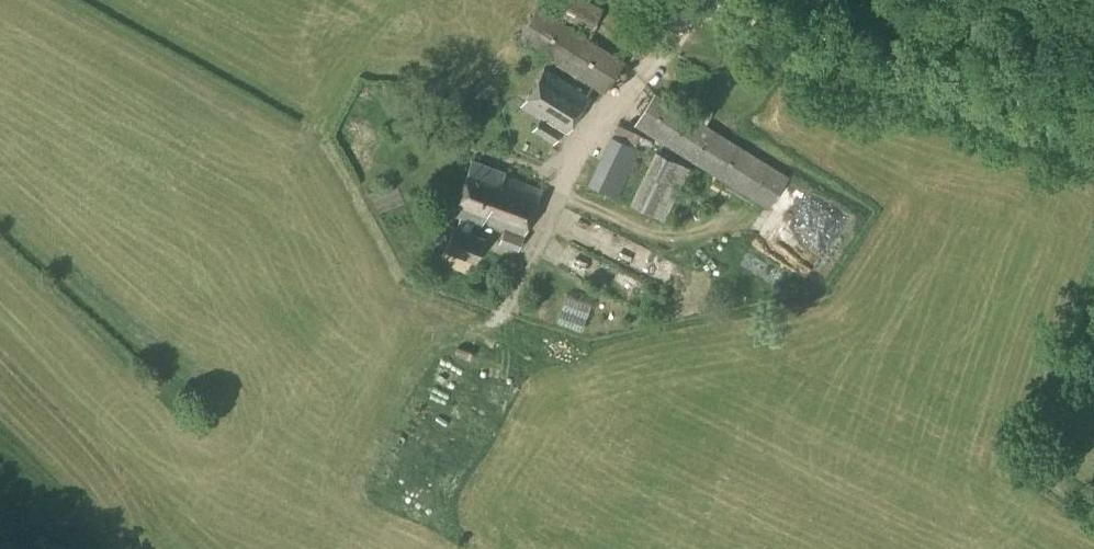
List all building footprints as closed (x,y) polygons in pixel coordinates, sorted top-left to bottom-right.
[(602,8),(584,0),(567,0),(559,16),(591,31),(602,8)] [(602,92),(622,61),(537,6),(517,38),(546,56),(545,58),(583,83),(585,81),(602,92)] [(566,133),(589,95),(543,67),(519,106),(539,119),(531,131),(552,144),(561,130),(566,133)] [(767,209),(788,177),(653,92),(633,124),(767,209)] [(634,147),(640,135),(617,124),(611,135),(609,134),(586,182),(616,197),(639,149),(634,147)] [(663,220),(689,169),(655,152),(630,204),(663,220)] [(517,249),(540,189),(503,175),(503,172),(471,160),(450,213),(459,217),(454,229),(453,229),(445,250),(475,262),(484,240),(469,234),(473,222),(480,224),(481,222),(503,230),(498,242),(517,249)] [(573,294),(564,316),(588,325),(596,303),(573,294)]
